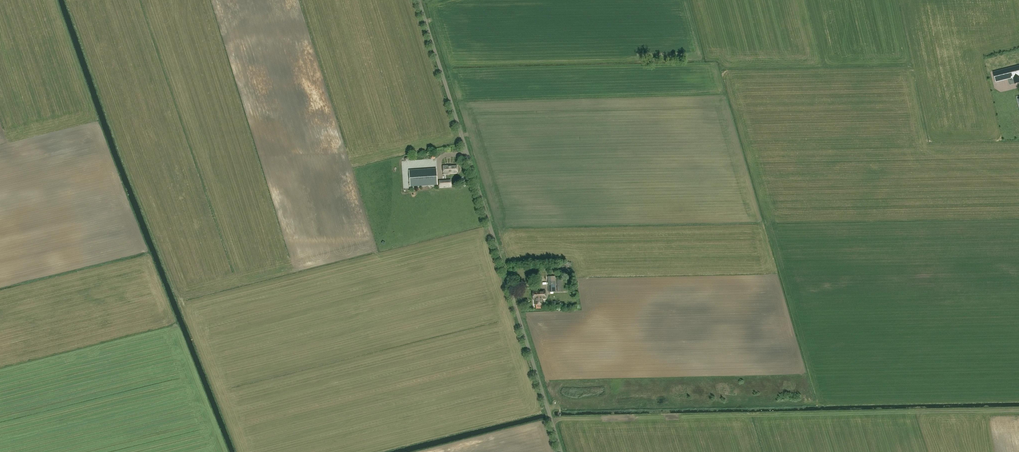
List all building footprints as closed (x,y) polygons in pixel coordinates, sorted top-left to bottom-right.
[(993,72),(996,82),(1013,78),(1015,84),(1018,83),(1018,66),(993,72)] [(451,165),(442,166),(443,175),(449,175),(449,173),(457,173),(457,166),(451,166),(451,165)] [(428,185),(428,182),(437,182),(436,168),(409,170),(410,187),(428,185)] [(556,292),(556,281),(548,281),(548,293),(556,292)] [(533,300),(534,300),(535,305),(543,304),(543,299),(546,299),(545,290),(532,291),(533,300)]
